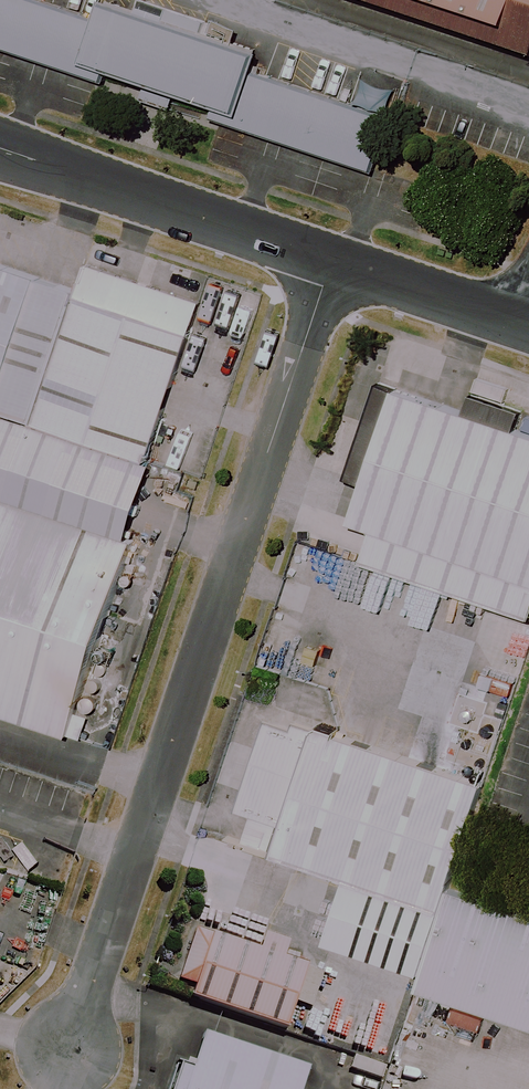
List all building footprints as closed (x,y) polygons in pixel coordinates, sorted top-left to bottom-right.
[(55,0),(0,0),(0,40),(382,168),(400,117),(265,72),(273,48),(130,0),(115,0),(109,18),(55,0)] [(528,42),(528,0),(399,0),(528,42)] [(41,418),(82,287),(0,258),(0,405),(41,418)] [(41,418),(160,456),(207,300),(90,263),(82,287),(41,418)] [(403,383),(358,516),(381,524),(528,573),(528,425),(403,383)] [(135,533),(160,456),(41,418),(0,405),(0,489),(135,533)] [(78,736),(143,538),(135,533),(0,489),(0,710),(78,736)] [(381,524),(371,555),(528,608),(528,573),(381,524)] [(287,853),(327,730),(301,721),(298,728),(272,719),(242,811),(255,815),(247,840),(287,853)] [(494,782),(329,727),(327,730),(287,853),(357,876),(452,908),(459,887),(494,782)] [(430,972),(452,908),(357,876),(335,941),(430,972)] [(430,972),(423,991),(528,1027),(528,911),(459,887),(452,908),(430,972)] [(327,980),(229,947),(208,1010),(306,1042),(327,980)] [(213,1033),(202,1067),(188,1063),(179,1088),(310,1088),(317,1068),(213,1033)]
